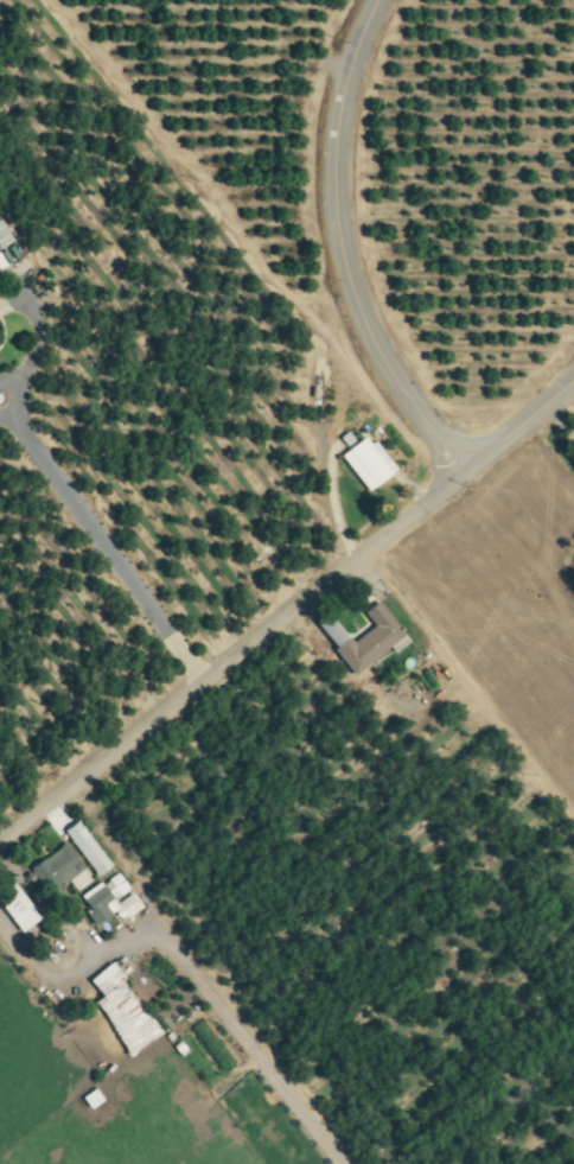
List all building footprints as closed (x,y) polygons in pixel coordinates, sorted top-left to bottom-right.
[(9,240),(0,226),(0,246),(9,240)] [(392,472),(366,433),(337,453),(363,491),(392,472)] [(370,625),(349,642),(344,637),(329,648),(350,675),(401,635),(374,600),(359,612),(370,625)] [(107,865),(73,820),(59,830),(93,875),(107,865)] [(44,893),(64,880),(71,891),(88,881),(63,843),(27,867),(44,893)] [(138,907),(128,891),(127,892),(115,872),(76,897),(93,923),(111,912),(117,921),(138,907)] [(6,880),(0,885),(0,910),(18,932),(36,918),(6,880)] [(83,980),(96,997),(88,1004),(127,1053),(157,1030),(105,963),(83,980)] [(99,1100),(91,1088),(77,1098),(85,1109),(99,1100)]
